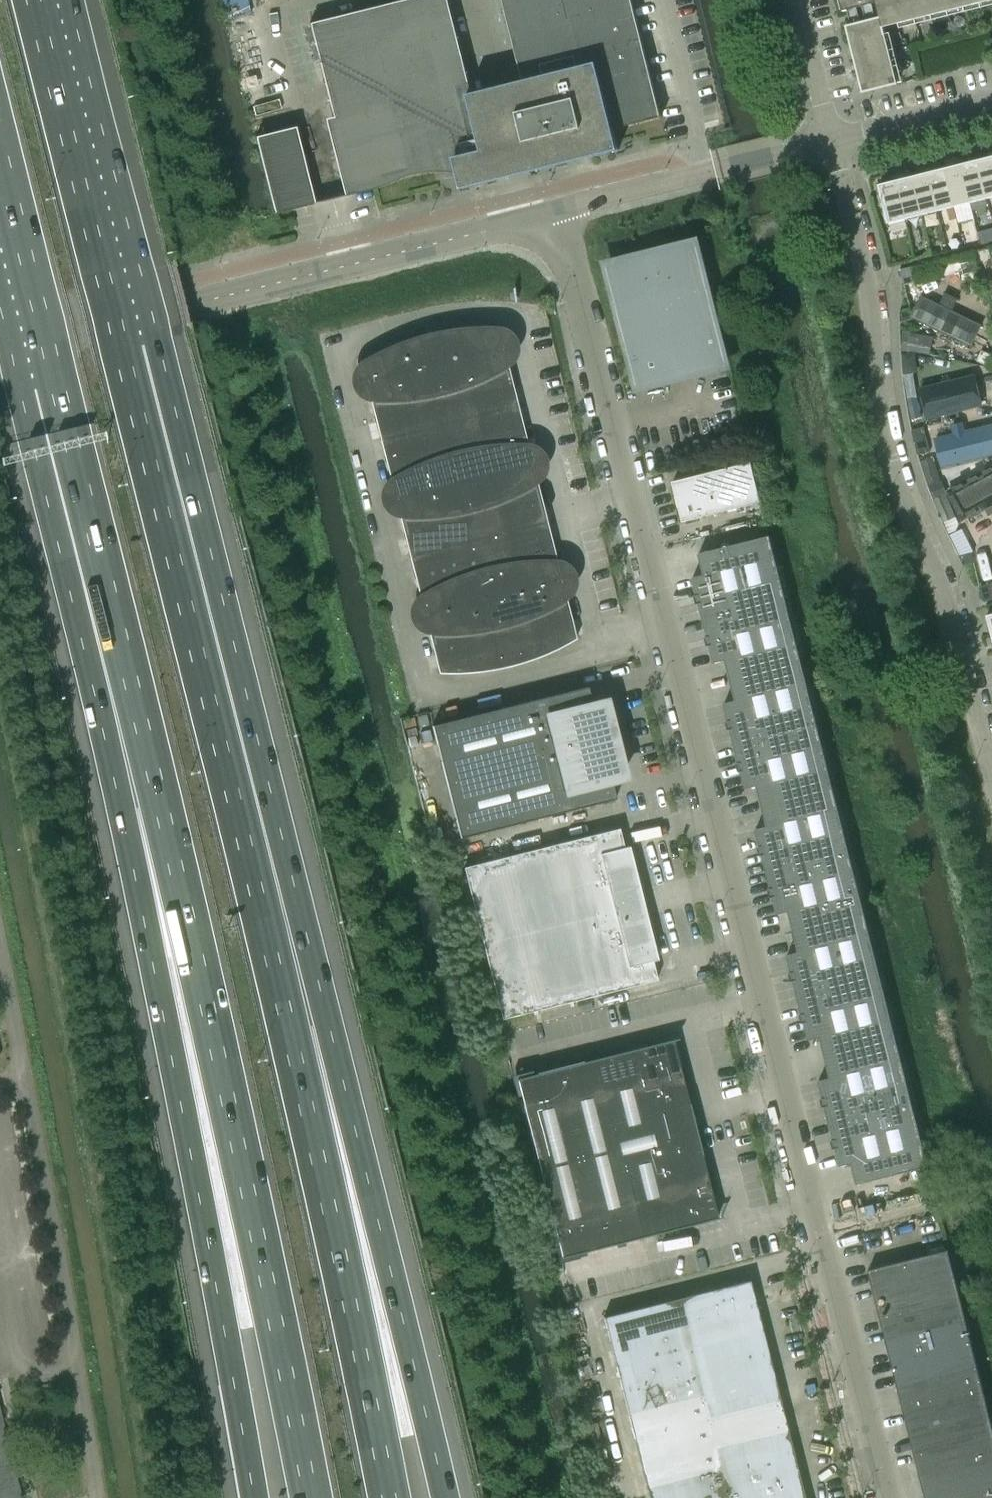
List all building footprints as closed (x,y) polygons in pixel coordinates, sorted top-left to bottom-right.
[(489,89),(466,0),(425,0),(314,28),(360,206),(459,181),(453,157),(482,149),(468,94),(489,89)] [(632,0),(503,0),(521,72),(541,66),(544,76),(489,89),(468,94),(482,149),(453,157),(459,181),(461,189),(619,150),(613,129),(662,117),(661,115),(660,116),(632,0)] [(842,11),(877,2),(877,0),(839,0),(842,11)] [(915,19),(910,0),(892,0),(898,23),(915,19)] [(915,19),(931,15),(927,0),(910,0),(915,19)] [(931,15),(947,11),(945,0),(927,0),(931,15)] [(947,11),(964,7),(962,0),(945,0),(947,11)] [(846,25),(850,43),(885,34),(881,17),(846,25)] [(885,34),(850,43),(854,59),(889,50),(885,34)] [(889,50),(854,59),(858,75),(893,67),(889,50)] [(893,67),(858,75),(863,93),(898,84),(893,67)] [(297,127),(257,138),(277,215),(317,205),(297,127)] [(977,160),(987,199),(991,197),(991,156),(977,160)] [(977,160),(961,164),(970,203),(987,199),(977,160)] [(961,164),(944,168),(954,207),(970,203),(961,164)] [(944,168),(928,172),(938,211),(954,207),(944,168)] [(928,172),(912,176),(921,215),(938,211),(928,172)] [(912,176),(895,180),(905,219),(921,215),(912,176)] [(888,223),(905,219),(895,180),(878,184),(888,223)] [(954,208),(947,210),(949,221),(957,219),(954,208)] [(626,292),(626,312),(615,318),(625,338),(629,335),(633,357),(637,372),(637,377),(640,384),(650,381),(653,382),(657,383),(661,382),(665,380),(667,377),(723,363),(694,246),(627,263),(626,277),(626,292)] [(939,261),(910,268),(910,267),(900,269),(903,285),(914,282),(914,284),(943,277),(939,261)] [(980,325),(920,297),(912,313),(973,341),(980,325)] [(913,318),(910,308),(900,311),(900,322),(913,318)] [(426,334),(419,336),(446,440),(522,421),(498,327),(487,326),(476,327),(466,327),(456,328),(446,330),(436,331),(426,334)] [(930,353),(933,338),(903,333),(900,348),(930,353)] [(360,361),(384,456),(446,440),(419,336),(417,336),(407,339),(398,343),(388,347),(379,351),(369,356),(360,361)] [(948,385),(926,391),(932,414),(954,408),(948,385)] [(921,417),(917,396),(907,399),(911,419),(921,417)] [(535,476),(522,421),(446,440),(459,495),(535,476)] [(934,442),(941,469),(991,455),(991,438),(989,427),(934,442)] [(446,440),(384,456),(398,510),(459,495),(446,440)] [(921,461),(929,485),(941,480),(933,457),(921,461)] [(682,522),(761,502),(751,462),(672,482),(682,522)] [(960,518),(991,504),(991,471),(948,490),(960,518)] [(549,530),(535,476),(459,495),(473,549),(549,530)] [(946,494),(932,499),(947,533),(954,531),(949,520),(956,517),(946,494)] [(459,495),(398,510),(411,564),(473,549),(459,495)] [(562,584),(549,530),(473,549),(486,603),(562,584)] [(692,577),(703,620),(786,599),(770,536),(698,554),(704,575),(692,577)] [(473,549),(411,564),(425,619),(486,603),(473,549)] [(971,552),(958,555),(964,565),(974,563),(971,552)] [(576,639),(562,584),(486,603),(503,668),(510,666),(520,664),(529,661),(539,657),(548,653),(557,649),(566,644),(576,639)] [(979,586),(983,602),(991,599),(991,594),(989,584),(979,586)] [(786,599),(703,620),(714,663),(725,660),(730,680),(802,662),(786,599)] [(486,603),(425,619),(438,673),(449,673),(460,673),(470,673),(480,672),(490,670),(503,668),(486,603)] [(802,662),(730,680),(735,700),(724,703),(734,746),(817,725),(802,662)] [(460,838),(616,799),(611,780),(620,778),(619,777),(617,777),(598,705),(601,704),(601,703),(593,705),(588,686),(431,725),(460,838)] [(817,725),(734,746),(745,788),(757,785),(762,806),(833,788),(817,725)] [(833,788),(762,806),(767,826),(755,829),(766,871),(849,851),(833,788)] [(501,1019),(657,979),(652,960),(657,959),(651,955),(625,852),(629,846),(624,847),(619,828),(463,867),(501,1019)] [(849,851),(766,871),(777,914),(788,911),(793,931),(865,914),(849,851)] [(865,914),(793,931),(798,952),(787,954),(798,997),(881,977),(865,914)] [(881,977),(798,997),(808,1040),(820,1037),(825,1057),(897,1040),(881,977)] [(673,1039),(633,1049),(642,1084),(682,1074),(682,1073),(680,1065),(673,1040),(673,1039)] [(897,1040),(825,1057),(830,1077),(818,1080),(829,1123),(912,1103),(897,1040)] [(609,1055),(595,1058),(612,1128),(651,1119),(642,1084),(633,1049),(618,1052),(611,1054),(609,1055)] [(571,1064),(556,1068),(578,1158),(617,1148),(612,1128),(595,1058),(580,1062),(579,1062),(571,1064)] [(532,1070),(511,1075),(516,1096),(520,1095),(538,1168),(578,1158),(556,1068),(532,1074),(532,1070)] [(682,1074),(642,1084),(651,1119),(691,1109),(684,1082),(682,1074)] [(912,1103),(829,1123),(840,1165),(851,1163),(857,1184),(928,1166),(912,1103)] [(651,1119),(612,1128),(617,1148),(622,1167),(661,1157),(700,1147),(697,1133),(694,1124),(694,1123),(691,1109),(651,1119)] [(700,1147),(661,1157),(669,1192),(709,1182),(707,1174),(700,1147)] [(617,1148),(578,1158),(601,1247),(624,1241),(625,1241),(639,1237),(622,1167),(617,1148)] [(661,1157),(622,1167),(639,1237),(654,1234),(656,1233),(663,1231),(678,1228),(669,1192),(661,1157)] [(578,1158),(538,1168),(557,1241),(553,1242),(558,1262),(562,1261),(579,1257),(578,1253),(585,1251),(586,1251),(601,1247),(578,1158)] [(709,1182),(669,1192),(678,1228),(718,1218),(718,1216),(711,1191),(709,1183),(709,1182)] [(843,1213),(854,1210),(851,1199),(841,1202),(843,1213)] [(874,1293),(955,1273),(949,1249),(868,1269),(874,1293)] [(880,1317),(961,1296),(955,1273),(874,1293),(880,1317)] [(682,1322),(755,1304),(749,1279),(676,1298),(682,1322)] [(886,1340),(967,1320),(961,1296),(880,1317),(886,1340)] [(682,1322),(676,1298),(603,1316),(609,1340),(682,1322)] [(688,1346),(761,1328),(755,1304),(682,1322),(688,1346)] [(892,1363),(972,1343),(967,1320),(886,1340),(892,1363)] [(688,1346),(682,1322),(609,1340),(615,1365),(688,1346)] [(694,1371),(767,1352),(761,1328),(688,1346),(694,1371)] [(897,1386),(978,1366),(972,1343),(892,1363),(897,1386)] [(694,1371),(688,1346),(615,1365),(621,1389),(694,1371)] [(700,1395),(774,1377),(767,1352),(694,1371),(700,1395)] [(903,1410),(984,1389),(978,1366),(897,1386),(903,1410)] [(700,1395),(694,1371),(621,1389),(628,1413),(700,1395)] [(707,1419),(780,1401),(774,1377),(700,1395),(707,1419)] [(909,1433),(990,1413),(984,1389),(903,1410),(909,1433)] [(707,1419),(700,1395),(628,1413),(634,1438),(707,1419)] [(713,1444),(786,1425),(780,1401),(707,1419),(713,1444)] [(0,1412),(0,1497),(21,1497),(0,1412)] [(991,1437),(991,1421),(990,1413),(909,1433),(915,1456),(991,1437)] [(713,1444),(707,1419),(634,1438),(640,1462),(713,1444)] [(719,1468),(792,1450),(786,1425),(713,1444),(719,1468)] [(991,1462),(991,1437),(915,1456),(921,1480),(991,1462)] [(719,1468),(713,1444),(640,1462),(646,1486),(719,1468)] [(725,1493),(798,1474),(792,1450),(719,1468),(725,1493)] [(991,1486),(991,1462),(921,1480),(926,1497),(946,1497),(991,1486)] [(719,1468),(646,1486),(649,1497),(703,1497),(725,1493),(719,1468)] [(798,1474),(725,1493),(726,1497),(804,1497),(798,1474)] [(946,1497),(991,1497),(991,1486),(946,1497)]
